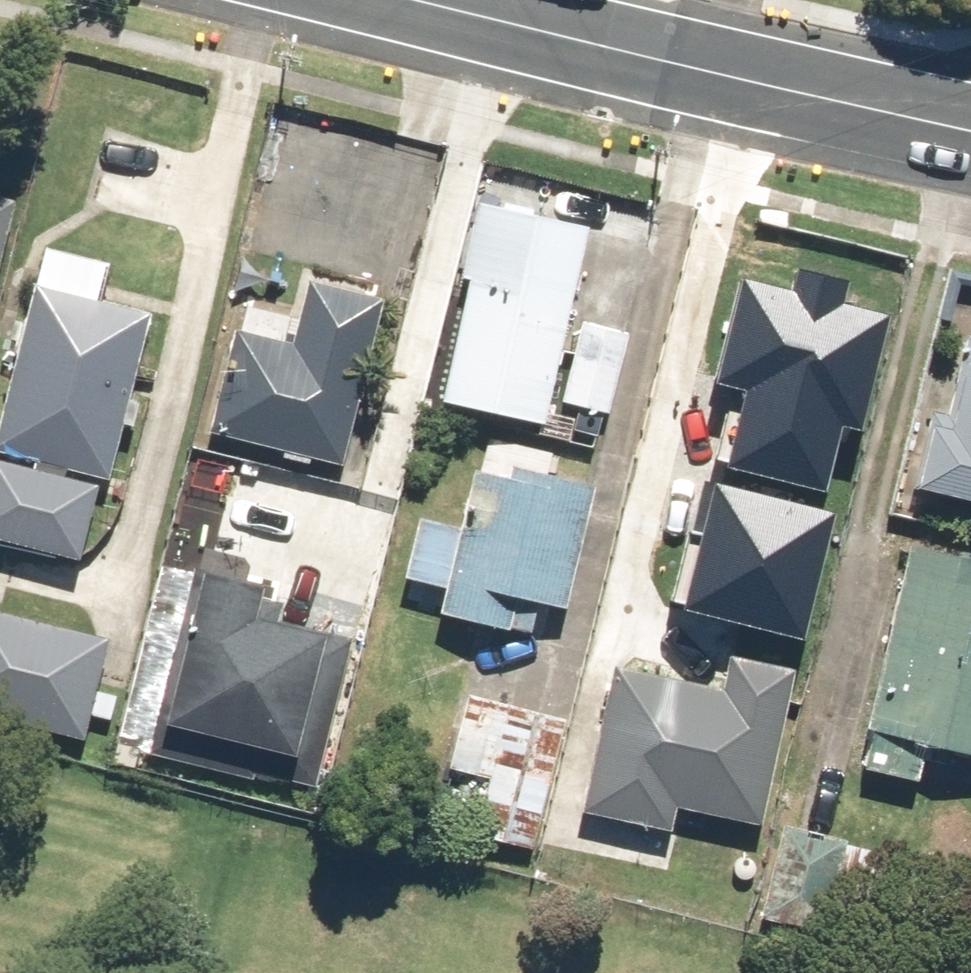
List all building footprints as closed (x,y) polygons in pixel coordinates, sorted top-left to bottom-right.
[(0,177),(0,303),(29,184),(0,177)] [(476,272),(447,397),(555,422),(602,215),(480,188),(462,269),(476,272)] [(166,296),(39,267),(0,435),(0,530),(90,551),(108,475),(124,479),(166,296)] [(762,374),(742,444),(826,469),(843,410),(859,414),(889,313),(740,270),(713,360),(762,374)] [(347,463),(388,296),(315,278),(306,315),(250,302),(218,431),(347,463)] [(635,327),(591,316),(572,392),(617,403),(635,327)] [(919,472),(970,487),(970,373),(958,418),(937,412),(919,472)] [(551,599),(580,607),(614,479),(487,445),(467,521),(424,510),(408,571),(450,582),(443,609),(542,635),(551,599)] [(719,477),(691,593),(797,618),(824,502),(719,477)] [(917,536),(865,763),(933,778),(941,740),(970,747),(970,548),(917,536)] [(290,596),(270,591),(274,574),(201,556),(154,748),(324,789),(362,631),(286,613),(290,596)] [(85,737),(114,639),(0,606),(0,712),(85,737)] [(616,655),(586,797),(674,816),(677,800),(762,818),(797,654),(738,642),(730,679),(616,655)] [(570,715),(470,690),(451,766),(494,777),(481,830),(538,844),(570,715)] [(855,828),(786,812),(763,909),(833,925),(855,828)]
